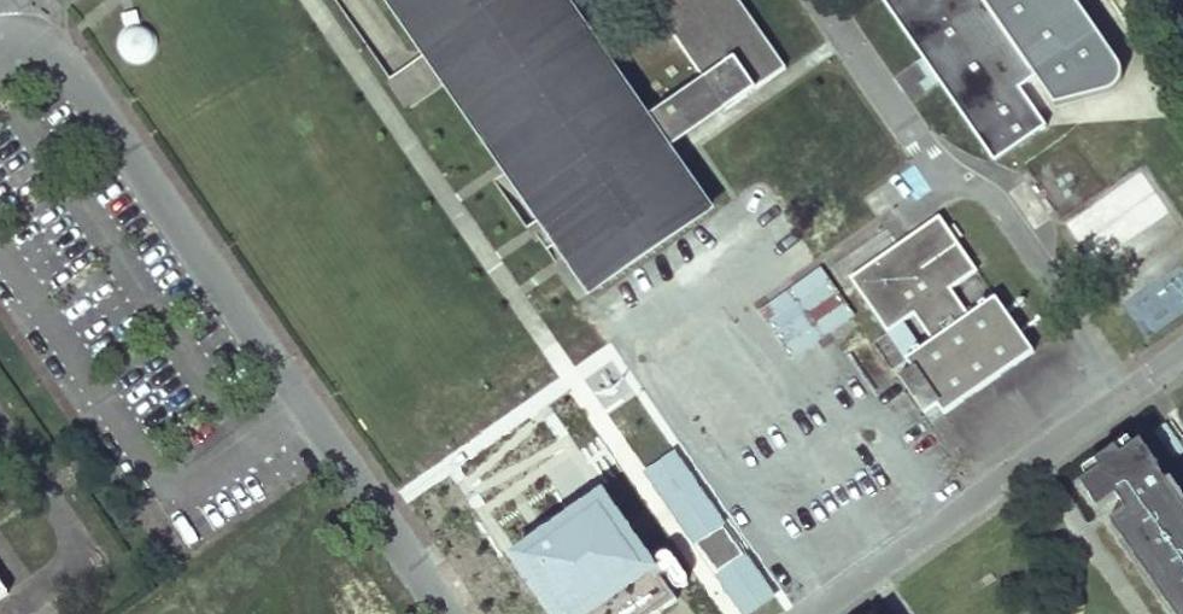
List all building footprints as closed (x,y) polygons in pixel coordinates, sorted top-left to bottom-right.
[(672,155),(668,149),(785,68),(738,0),(650,0),(703,78),(645,118),(585,30),(628,0),(597,0),(575,15),(564,0),(387,0),(424,54),(445,84),(499,162),(588,292),(708,208),(677,163),(672,155)] [(939,82),(993,162),(1047,125),(1024,87),(1035,79),(1055,106),(1112,92),(1119,87),(1123,81),(1125,72),(1124,64),(1120,59),(1080,0),(882,0),(939,82)] [(122,13),(125,27),(119,33),(116,39),(116,46),(119,53),(123,58),(130,62),(139,63),(147,60),(152,55),(156,46),(155,38),(151,30),(146,26),(140,24),(136,10),(134,10),(129,11),(122,13)] [(978,271),(939,216),(849,278),(887,332),(913,314),(933,342),(921,350),(919,346),(912,351),(915,355),(906,360),(913,369),(937,404),(943,413),(1033,351),(992,293),(978,302),(982,308),(969,316),(951,289),(978,271)] [(1130,306),(1142,333),(1182,315),(1182,283),(1130,306)] [(937,404),(913,369),(899,378),(924,413),(937,404)] [(1166,422),(1156,429),(1173,455),(1182,448),(1166,422)] [(1140,440),(1120,453),(1116,446),(1095,461),(1100,468),(1080,482),(1098,507),(1117,495),(1123,504),(1126,509),(1110,520),(1175,613),(1182,613),(1182,502),(1140,440)] [(769,591),(743,554),(723,526),(675,457),(649,475),(697,544),(717,573),(745,612),(771,594),(769,591)] [(515,558),(554,613),(656,613),(674,601),(602,497),(557,528),(515,558)]
